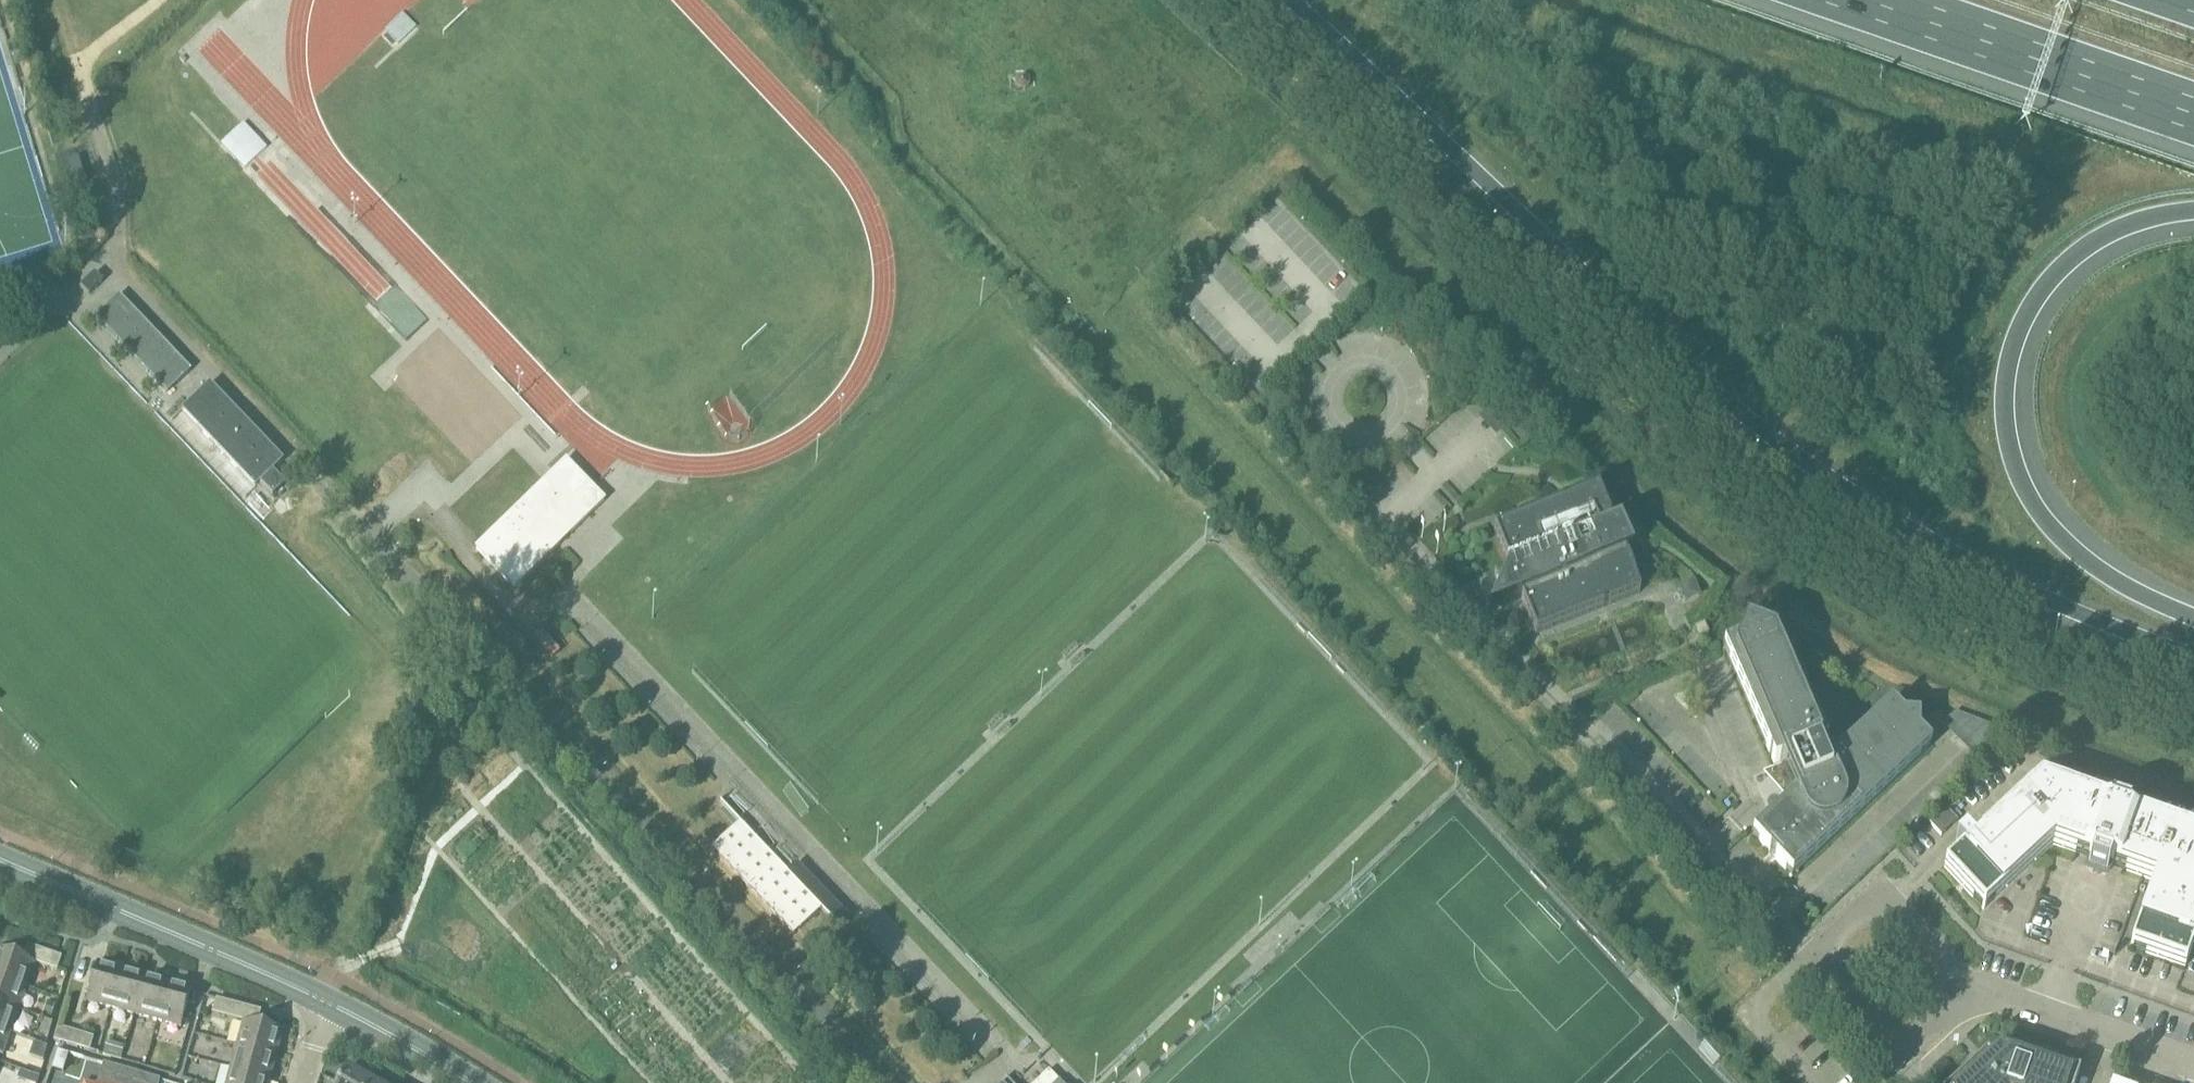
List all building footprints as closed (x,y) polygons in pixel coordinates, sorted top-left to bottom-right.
[(103,280),(95,272),(81,286),(89,294),(103,280)] [(191,370),(119,293),(95,316),(167,393),(191,370)] [(272,470),(283,460),(209,383),(211,385),(183,411),(182,409),(181,410),(255,487),(260,483),(272,495),(285,483),(272,470)] [(566,462),(544,484),(475,549),(514,589),(604,502),(566,462)] [(1535,634),(1640,592),(1625,556),(1632,553),(1620,521),(1613,524),(1598,488),(1494,529),(1509,565),(1489,610),(1521,597),(1535,634)] [(1698,639),(1709,634),(1704,623),(1693,627),(1698,639)] [(1792,877),(1931,746),(1919,733),(1919,717),(1903,717),(1891,704),(1829,762),(1821,743),(1827,741),(1776,623),(1761,630),(1745,623),(1739,639),(1723,646),(1774,763),(1780,761),(1794,795),(1752,835),(1792,877)] [(2039,778),(1970,842),(1964,836),(1955,844),(1961,850),(1944,866),(1984,909),(2053,845),(2094,859),(2091,867),(2104,872),(2107,864),(2154,880),(2130,947),(2185,966),(2193,944),(2193,945),(2193,833),(2039,778)] [(788,873),(740,822),(736,826),(712,849),(793,935),(822,908),(821,908),(788,873)] [(798,863),(788,873),(821,908),(822,908),(839,926),(849,917),(832,899),(798,863)] [(21,958),(30,961),(35,948),(26,944),(21,958)] [(35,948),(30,961),(34,962),(39,964),(43,951),(35,948)] [(30,961),(21,958),(0,951),(0,976),(26,986),(34,962),(30,961)] [(48,967),(52,954),(43,951),(39,964),(48,967)] [(52,954),(48,967),(56,970),(61,957),(52,954)] [(110,1007),(120,968),(97,962),(86,1001),(110,1007)] [(133,1013),(144,974),(120,968),(110,1007),(133,1013)] [(157,1020),(168,981),(144,974),(133,1013),(157,1020)] [(18,1009),(26,986),(0,976),(0,1002),(18,1009)] [(191,987),(168,981),(157,1020),(181,1026),(191,987)] [(220,1014),(224,1001),(215,999),(211,1012),(220,1014)] [(224,1001),(220,1014),(229,1017),(233,1003),(224,1001)] [(10,1032),(18,1009),(0,1002),(0,1028),(10,1032)] [(233,1003),(229,1017),(238,1019),(242,1006),(233,1003)] [(238,1019),(242,1020),(247,1022),(251,1008),(242,1006),(238,1019)] [(251,1008),(247,1022),(256,1024),(260,1011),(251,1008)] [(256,1024),(247,1022),(242,1020),(236,1044),(275,1055),(281,1032),(256,1025),(256,1024)] [(54,1040),(63,1043),(67,1029),(58,1027),(54,1040)] [(0,1028),(0,1054),(2,1055),(10,1032),(0,1028)] [(76,1032),(67,1029),(63,1043),(72,1046),(76,1032)] [(85,1035),(76,1032),(72,1046),(81,1048),(85,1035)] [(94,1037),(85,1035),(81,1048),(90,1051),(94,1037)] [(48,1047),(34,1043),(29,1056),(43,1061),(48,1047)] [(275,1055),(236,1044),(230,1068),(269,1078),(275,1055)] [(2079,1071),(2018,1050),(2015,1057),(1999,1052),(1992,1059),(1986,1053),(1953,1082),(2075,1082),(2079,1071)] [(160,1080),(103,1063),(97,1082),(159,1082),(160,1080)] [(225,1082),(267,1082),(269,1078),(230,1068),(225,1082)] [(371,1082),(373,1080),(372,1077),(363,1071),(360,1072),(358,1075),(349,1069),(341,1082),(372,1082),(371,1082)]
